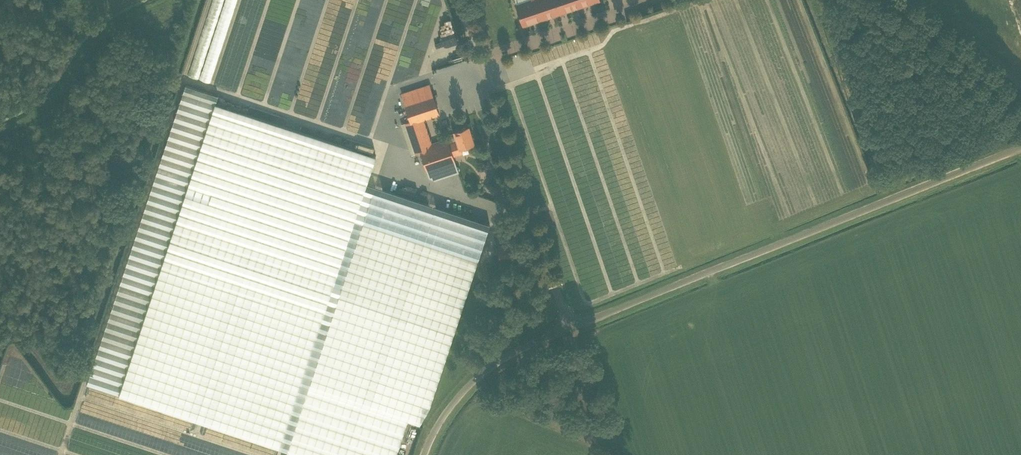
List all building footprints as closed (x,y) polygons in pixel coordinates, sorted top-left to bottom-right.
[(523,24),(594,0),(531,0),(517,5),(523,24)] [(209,2),(190,77),(217,83),(223,81),(222,77),(215,76),(217,73),(202,69),(212,65),(216,60),(226,62),(221,58),(229,55),(232,59),(233,60),(239,58),(243,52),(247,55),(261,36),(259,33),(261,25),(258,21),(251,19),(248,12),(239,16),(239,18),(234,21),(232,18),(228,8),(223,7),(218,8),(209,2)] [(129,257),(87,384),(206,423),(277,447),(288,450),(287,454),(290,454),(397,454),(408,420),(420,424),(430,406),(479,257),(356,216),(367,183),(376,156),(216,103),(218,95),(186,84),(129,257)] [(431,147),(430,143),(425,126),(422,117),(439,113),(429,84),(402,93),(411,120),(407,122),(410,131),(417,152),(421,151),(431,147)] [(462,150),(461,147),(474,143),(468,126),(454,131),(457,140),(449,142),(448,137),(447,137),(453,155),(461,152),(462,150)] [(447,137),(430,143),(431,147),(421,151),(430,178),(434,180),(457,172),(452,155),(453,155),(447,137)] [(356,216),(479,257),(490,223),(367,183),(356,216)] [(85,397),(190,431),(194,420),(89,386),(85,397)] [(264,454),(274,454),(277,447),(206,423),(202,435),(264,454)]
